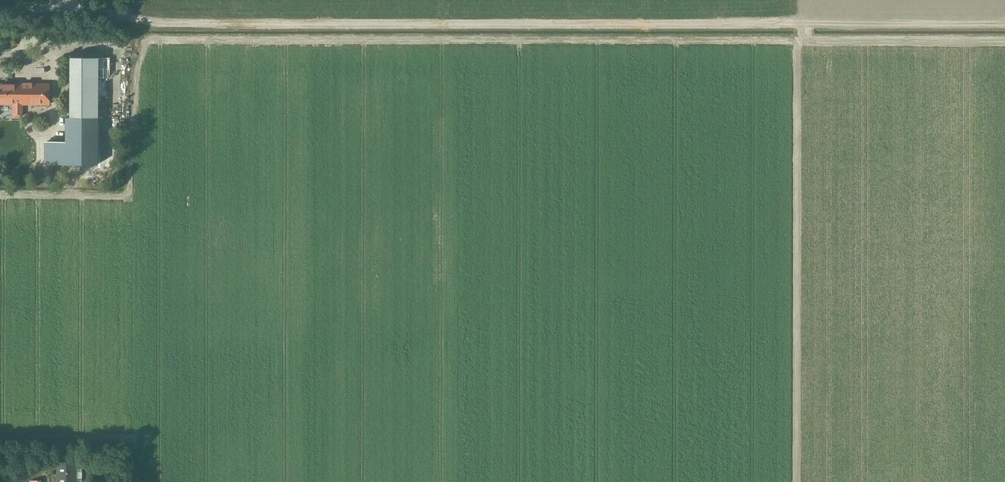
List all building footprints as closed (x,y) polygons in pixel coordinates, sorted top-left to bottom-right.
[(98,57),(70,57),(69,117),(98,118),(98,57)] [(50,84),(0,84),(0,104),(49,104),(50,84)] [(76,453),(56,453),(56,481),(76,481),(76,453)]
